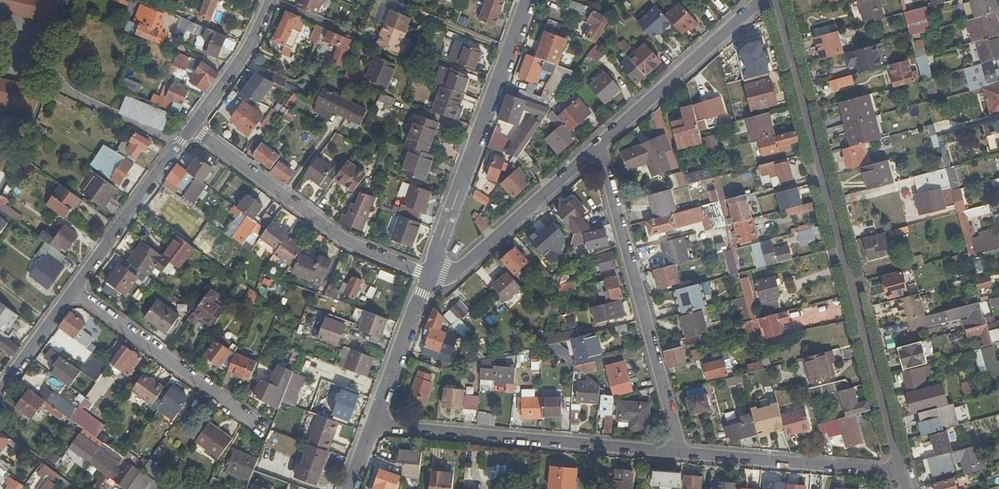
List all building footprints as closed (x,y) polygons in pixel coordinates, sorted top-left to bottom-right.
[(53,23),(59,0),(0,0),(0,10),(53,23)] [(139,0),(137,0),(135,7),(154,15),(157,8),(139,0)] [(178,3),(170,0),(165,0),(161,9),(164,10),(173,14),(178,3)] [(218,0),(206,0),(200,16),(211,20),(218,0)] [(298,6),(318,15),(324,0),(300,0),(298,6)] [(478,19),(494,25),(504,0),(485,0),(478,19)] [(586,37),(595,43),(604,31),(604,29),(609,21),(595,11),(595,10),(570,0),(567,10),(583,16),(595,24),(586,37)] [(885,0),(865,0),(858,2),(864,22),(874,19),(872,11),(881,9),(879,1),(885,0)] [(904,14),(909,12),(912,11),(926,8),(930,6),(938,4),(937,0),(900,0),(904,14)] [(967,20),(975,18),(970,0),(957,0),(962,21),(967,20)] [(975,18),(994,13),(997,12),(994,0),(970,0),(975,18)] [(666,16),(672,23),(682,34),(696,22),(680,3),(666,16)] [(638,23),(653,39),(658,33),(659,35),(672,23),(666,16),(656,5),(638,23)] [(926,8),(912,11),(914,19),(922,17),(924,21),(915,23),(917,31),(931,27),(926,8)] [(159,17),(158,20),(162,21),(161,24),(169,27),(175,14),(173,14),(164,10),(161,18),(159,17)] [(406,33),(409,26),(412,18),(392,10),(379,44),(399,51),(406,33)] [(305,24),(307,19),(300,17),(300,18),(287,12),(281,26),(277,33),(274,40),(284,45),(281,53),(290,57),(305,24)] [(904,14),(909,36),(914,34),(909,12),(904,14)] [(141,26),(137,35),(155,42),(160,32),(158,31),(161,24),(162,21),(158,20),(140,13),(135,24),(141,26)] [(998,36),(998,31),(994,13),(975,18),(967,20),(974,42),(976,42),(997,36),(998,36)] [(455,24),(465,28),(467,21),(458,17),(455,24)] [(190,21),(187,29),(205,37),(204,39),(209,41),(207,46),(210,47),(208,53),(218,57),(226,37),(216,33),(217,32),(208,29),(208,28),(190,21)] [(813,30),(815,37),(836,31),(837,31),(835,24),(813,30)] [(329,30),(323,28),(322,31),(322,32),(320,37),(326,40),(329,30)] [(320,37),(322,32),(315,30),(312,38),(318,41),(320,37)] [(356,41),(329,30),(326,40),(339,46),(334,56),(335,56),(333,64),(342,68),(350,48),(352,49),(356,41)] [(815,37),(821,59),(843,53),(837,31),(836,31),(815,37)] [(537,58),(557,66),(566,41),(547,33),(537,58)] [(998,60),(998,44),(997,36),(976,42),(982,64),(998,60)] [(230,39),(227,48),(234,50),(238,41),(230,39)] [(461,41),(453,60),(459,62),(467,44),(461,41)] [(624,52),(645,76),(661,62),(646,45),(636,54),(624,41),(618,46),(624,52)] [(368,47),(360,43),(357,51),(365,54),(368,47)] [(459,62),(474,69),(482,50),(467,44),(459,62)] [(859,73),(882,67),(876,44),(844,53),(846,61),(855,59),(857,65),(859,73)] [(597,62),(606,55),(597,45),(591,49),(589,53),(597,62)] [(948,64),(945,51),(935,54),(938,67),(948,64)] [(191,80),(206,92),(219,74),(203,63),(176,52),(172,65),(187,71),(188,68),(197,72),(191,80)] [(637,84),(645,76),(624,52),(621,55),(627,62),(622,67),(637,84)] [(397,63),(377,55),(367,77),(387,85),(397,63)] [(551,109),(576,72),(557,66),(537,58),(528,55),(520,77),(532,82),(537,83),(542,69),(553,74),(544,90),(547,92),(545,97),(541,95),(537,104),(551,109)] [(920,75),(926,74),(921,56),(916,58),(917,63),(920,75)] [(848,67),(857,65),(855,59),(846,61),(848,67)] [(891,78),(893,86),(919,79),(917,71),(911,72),(909,65),(902,67),(901,64),(891,66),(894,78),(891,78)] [(971,81),(973,90),(991,85),(990,82),(998,81),(994,65),(983,67),(983,71),(982,71),(984,77),(971,81)] [(446,68),(440,85),(443,87),(445,87),(452,70),(446,68)] [(529,101),(537,104),(541,95),(545,97),(547,92),(544,90),(553,74),(542,69),(537,83),(532,82),(528,92),(529,93),(528,96),(530,97),(529,101)] [(460,73),(452,70),(445,87),(461,93),(467,77),(470,78),(472,74),(461,70),(460,73)] [(288,79),(274,72),(270,80),(275,83),(284,87),(288,79)] [(590,88),(604,104),(620,90),(606,73),(590,88)] [(125,77),(120,89),(136,96),(141,84),(125,77)] [(848,85),(846,77),(829,82),(831,90),(848,85)] [(776,104),(770,79),(745,86),(751,111),(776,104)] [(32,112),(37,89),(0,80),(0,104),(32,112)] [(169,81),(162,96),(168,98),(174,83),(169,81)] [(152,102),(180,114),(190,90),(174,83),(168,98),(162,96),(155,94),(152,102)] [(271,90),(288,98),(293,91),(284,87),(275,83),(271,90)] [(983,89),(991,115),(998,113),(998,84),(983,89)] [(443,87),(435,112),(436,113),(458,121),(461,112),(458,108),(463,94),(461,93),(445,87),(443,87)] [(318,104),(332,111),(359,124),(366,110),(325,89),(318,104)] [(516,96),(529,101),(530,97),(528,96),(529,93),(528,92),(519,89),(516,96)] [(289,107),(298,94),(293,91),(288,98),(284,104),(289,107)] [(868,94),(874,116),(879,115),(873,93),(868,94)] [(840,102),(846,124),(874,116),(868,94),(840,102)] [(395,100),(381,95),(378,101),(393,107),(395,100)] [(550,110),(508,95),(499,119),(518,125),(524,109),(544,117),(550,110)] [(170,113),(126,96),(120,112),(164,129),(170,113)] [(721,98),(692,106),(699,131),(708,129),(706,123),(705,120),(714,117),(725,114),(721,98)] [(558,117),(571,131),(591,113),(579,99),(558,117)] [(240,124),(238,127),(249,135),(263,115),(245,101),(232,118),(240,124)] [(741,102),(732,104),(736,121),(745,119),(741,102)] [(328,119),(332,111),(318,104),(313,111),(328,119)] [(295,113),(283,106),(278,116),(290,123),(295,113)] [(685,119),(671,123),(678,146),(701,139),(699,131),(692,106),(682,109),(685,119)] [(747,118),(754,142),(760,140),(775,136),(768,113),(747,118)] [(417,116),(413,114),(403,143),(407,145),(417,116)] [(14,118),(0,115),(0,141),(8,143),(14,118)] [(874,116),(880,139),(884,138),(879,115),(874,116)] [(417,116),(407,145),(409,146),(427,153),(438,124),(417,116)] [(846,124),(852,146),(880,139),(874,116),(846,124)] [(518,157),(522,151),(541,124),(533,118),(517,142),(509,155),(518,157)] [(986,124),(989,135),(998,132),(998,120),(986,124)] [(557,147),(556,148),(560,153),(576,139),(563,125),(549,137),(555,144),(557,147)] [(929,137),(936,135),(933,125),(927,127),(929,137)] [(488,147),(493,149),(498,137),(502,129),(497,126),(488,147)] [(789,144),(798,141),(795,131),(775,136),(760,140),(764,155),(790,148),(789,144)] [(998,147),(998,138),(998,137),(998,132),(989,135),(992,149),(998,147)] [(116,151),(126,157),(134,162),(143,147),(147,150),(151,142),(135,133),(131,140),(131,141),(130,144),(123,140),(116,151)] [(665,135),(649,143),(648,142),(621,154),(628,170),(647,161),(653,176),(670,169),(663,153),(671,149),(665,135)] [(717,151),(714,136),(706,137),(707,142),(705,143),(707,152),(717,151)] [(939,147),(945,169),(950,168),(941,136),(937,137),(939,147)] [(493,149),(509,155),(517,142),(512,139),(510,142),(498,137),(493,149)] [(271,168),(277,161),(281,156),(262,142),(253,155),(258,159),(260,160),(271,168)] [(424,180),(434,155),(427,153),(409,146),(399,171),(424,180)] [(855,153),(853,147),(843,150),(848,169),(867,164),(864,150),(858,152),(855,153)] [(116,151),(113,150),(108,158),(120,166),(116,171),(110,167),(107,171),(107,174),(108,177),(119,185),(133,164),(125,159),(126,157),(116,151)] [(527,170),(534,164),(522,151),(518,157),(518,158),(517,159),(527,170)] [(710,153),(705,155),(709,169),(712,178),(713,177),(716,177),(710,153)] [(488,177),(497,181),(501,169),(504,162),(505,159),(496,155),(493,162),(491,161),(489,166),(491,167),(488,177)] [(332,168),(318,157),(306,173),(327,189),(335,178),(343,166),(337,162),(332,168)] [(198,158),(188,172),(197,178),(203,182),(213,168),(198,158)] [(367,173),(349,159),(343,166),(335,178),(354,191),(367,173)] [(779,160),(759,165),(760,168),(756,169),(758,176),(769,173),(770,176),(778,173),(780,181),(792,178),(788,161),(779,163),(779,160)] [(892,183),(895,182),(889,160),(886,161),(892,183)] [(862,168),(868,190),(892,183),(886,161),(862,168)] [(513,165),(507,163),(505,170),(501,169),(497,181),(501,182),(508,172),(513,165)] [(178,164),(163,185),(175,194),(184,182),(191,187),(197,178),(188,172),(178,164)] [(527,170),(532,176),(539,170),(534,164),(527,170)] [(517,170),(513,165),(508,172),(512,175),(517,170)] [(287,185),(292,178),(277,166),(272,173),(287,185)] [(950,168),(945,169),(951,191),(958,189),(952,167),(950,168)] [(96,173),(90,169),(76,188),(83,192),(96,173)] [(703,170),(685,175),(688,184),(692,183),(712,178),(709,169),(703,170)] [(951,191),(945,169),(915,177),(917,187),(931,184),(932,185),(939,184),(942,198),(947,197),(950,208),(955,206),(951,192),(951,191)] [(517,170),(512,175),(502,184),(514,197),(529,184),(517,170)] [(685,175),(684,171),(669,175),(673,188),(688,184),(685,175)] [(96,173),(83,192),(91,198),(90,199),(94,202),(94,201),(103,207),(117,188),(96,173)] [(713,177),(714,182),(716,189),(720,201),(724,200),(726,199),(720,176),(716,177),(713,177)] [(712,178),(692,183),(693,188),(714,182),(713,177),(712,178)] [(197,178),(191,187),(184,196),(192,202),(196,195),(201,189),(205,184),(203,182),(197,178)] [(931,184),(917,187),(919,195),(933,192),(932,185),(931,184)] [(933,192),(919,195),(920,200),(921,203),(923,214),(950,208),(947,197),(942,198),(939,184),(932,185),(933,192)] [(81,200),(61,185),(47,204),(66,218),(75,206),(76,207),(81,200)] [(431,192),(412,185),(404,205),(402,204),(400,207),(399,210),(393,208),(392,212),(398,214),(400,215),(416,221),(420,211),(423,212),(431,192)] [(201,189),(196,195),(200,198),(205,193),(201,189)] [(670,189),(649,195),(655,219),(676,213),(670,189)] [(720,201),(716,189),(709,191),(712,203),(720,201)] [(959,190),(951,192),(955,206),(957,213),(964,211),(962,206),(964,205),(959,190)] [(474,198),(485,205),(489,200),(476,191),(474,198)] [(356,204),(352,203),(344,222),(362,229),(375,198),(373,197),(374,195),(367,192),(366,194),(361,192),(356,204)] [(733,220),(734,223),(752,218),(745,194),(728,199),(734,220),(733,220)] [(242,211),(246,214),(253,219),(256,215),(263,205),(249,195),(238,208),(242,211)] [(803,205),(808,203),(807,197),(799,195),(786,198),(789,208),(803,205)] [(184,196),(182,199),(190,204),(192,202),(184,196)] [(569,224),(570,224),(576,231),(585,222),(579,216),(585,211),(574,198),(567,205),(570,208),(562,216),(569,224)] [(724,200),(720,201),(726,225),(731,224),(724,200)] [(712,203),(689,209),(689,210),(646,221),(650,235),(693,224),(693,221),(703,219),(709,217),(712,229),(726,225),(720,201),(712,203)] [(814,202),(808,203),(803,205),(804,212),(816,209),(814,202)] [(149,204),(144,211),(154,219),(159,211),(149,204)] [(987,205),(964,211),(957,213),(967,250),(968,253),(969,258),(978,256),(998,249),(998,237),(986,241),(978,243),(973,245),(969,231),(965,217),(988,211),(987,205)] [(0,208),(0,213),(10,220),(12,217),(1,209),(0,208)] [(23,217),(15,211),(12,215),(20,221),(23,217)] [(242,211),(234,223),(240,227),(247,219),(244,217),(246,214),(242,211)] [(232,238),(243,246),(247,241),(253,231),(257,234),(263,227),(259,223),(253,219),(246,214),(244,217),(247,219),(240,227),(234,223),(226,234),(232,238)] [(560,222),(553,214),(538,226),(545,235),(560,222)] [(259,223),(262,219),(256,215),(253,219),(259,223)] [(420,223),(416,221),(400,215),(392,238),(411,245),(414,238),(420,223)] [(483,232),(489,227),(479,215),(476,220),(474,222),(483,232)] [(8,223),(0,217),(0,235),(8,223)] [(706,231),(712,229),(709,217),(703,219),(706,231)] [(752,218),(734,223),(735,226),(739,242),(757,238),(752,218)] [(36,219),(30,227),(36,232),(42,224),(36,219)] [(274,220),(272,223),(282,230),(284,228),(274,220)] [(62,221),(46,242),(59,251),(62,247),(67,251),(78,236),(64,225),(65,223),(62,221)] [(272,223),(256,244),(271,254),(275,248),(277,249),(287,237),(288,235),(282,230),(272,223)] [(417,238),(422,224),(420,223),(414,238),(417,238)] [(731,224),(726,225),(728,233),(732,249),(737,248),(732,227),(735,226),(734,223),(731,224)] [(728,233),(726,225),(712,229),(714,236),(728,233)] [(908,226),(888,231),(890,237),(909,232),(908,226)] [(568,238),(573,234),(567,228),(563,232),(568,238)] [(815,241),(811,228),(798,232),(801,245),(815,241)] [(589,248),(590,253),(594,251),(594,248),(609,244),(605,229),(585,234),(588,244),(589,248)] [(253,231),(247,241),(252,244),(259,235),(257,234),(253,231)] [(886,244),(884,234),(863,239),(869,260),(880,257),(895,253),(892,243),(886,244)] [(164,257),(170,262),(180,269),(195,248),(178,236),(164,257)] [(277,249),(275,253),(292,265),(299,254),(303,249),(294,242),(287,237),(277,249)] [(683,237),(661,242),(667,266),(674,264),(689,260),(683,237)] [(295,240),(294,242),(303,249),(305,247),(295,240)] [(560,240),(549,251),(560,263),(566,257),(564,255),(567,249),(560,240)] [(143,241),(128,262),(148,276),(157,265),(164,270),(170,262),(164,257),(143,241)] [(777,262),(777,263),(792,259),(789,246),(774,250),(772,242),(763,244),(762,241),(751,244),(757,267),(777,262)] [(59,251),(46,242),(37,255),(42,259),(30,276),(48,288),(65,264),(61,262),(66,256),(59,251)] [(590,253),(591,256),(610,248),(609,244),(594,248),(594,251),(590,253)] [(322,258),(306,246),(305,247),(303,249),(299,254),(301,255),(319,263),(322,258)] [(529,262),(516,247),(502,260),(515,274),(529,262)] [(739,273),(732,249),(725,251),(727,259),(732,275),(739,273)] [(602,270),(615,267),(611,252),(598,256),(602,270)] [(969,259),(969,258),(968,253),(960,255),(952,257),(953,263),(969,259)] [(315,271),(319,263),(301,255),(294,272),(312,279),(315,271)] [(921,255),(903,260),(905,265),(923,261),(921,255)] [(331,262),(322,258),(319,263),(315,271),(325,276),(331,262)] [(146,283),(150,278),(148,276),(128,262),(125,259),(121,265),(120,265),(108,282),(126,295),(136,280),(138,281),(140,279),(146,283)] [(340,261),(336,271),(341,273),(344,263),(340,261)] [(225,270),(214,262),(208,271),(219,278),(225,270)] [(551,275),(539,262),(533,267),(544,280),(551,275)] [(674,264),(667,266),(653,270),(658,288),(679,282),(674,264)] [(321,284),(325,276),(315,271),(312,279),(321,284)] [(908,293),(902,271),(883,276),(888,298),(908,293)] [(507,300),(521,287),(508,272),(493,284),(507,300)] [(740,279),(739,273),(732,275),(724,277),(730,299),(739,297),(739,298),(745,297),(740,279)] [(613,300),(623,297),(617,276),(605,279),(605,281),(595,283),(598,296),(611,293),(613,300)] [(748,276),(740,279),(745,297),(746,302),(750,301),(754,300),(748,276)] [(357,293),(359,290),(363,281),(353,277),(349,286),(344,284),(341,291),(346,293),(345,294),(355,299),(357,293)] [(780,307),(778,296),(780,295),(776,277),(756,282),(764,311),(780,307)] [(975,281),(978,289),(990,286),(988,277),(975,281)] [(557,286),(560,294),(576,288),(573,280),(557,286)] [(706,282),(680,289),(686,313),(702,308),(708,307),(713,306),(706,282)] [(340,287),(330,283),(327,289),(325,296),(335,300),(340,287)] [(314,285),(312,291),(325,296),(327,289),(314,285)] [(196,311),(190,319),(196,324),(199,320),(205,324),(206,321),(215,327),(228,306),(216,298),(219,294),(211,289),(210,290),(196,311)] [(540,308),(549,318),(556,292),(550,289),(540,308)] [(312,291),(308,290),(305,297),(307,298),(322,303),(320,308),(335,314),(340,301),(335,300),(325,296),(312,291)] [(255,301),(257,293),(249,291),(246,298),(255,301)] [(746,302),(745,297),(739,298),(746,322),(751,320),(746,302)] [(989,299),(991,307),(998,305),(998,297),(989,299)] [(181,316),(158,300),(146,318),(168,334),(181,316)] [(620,300),(594,307),(598,320),(607,318),(608,321),(624,316),(620,300)] [(755,319),(750,301),(746,302),(751,320),(755,319)] [(821,318),(837,314),(833,301),(818,305),(821,318)] [(9,340),(15,332),(8,326),(12,321),(13,323),(19,315),(0,302),(0,333),(9,340)] [(468,311),(460,302),(444,316),(453,325),(468,311)] [(983,318),(979,302),(961,307),(963,317),(972,314),(976,327),(987,324),(985,318),(983,318)] [(561,314),(559,307),(553,308),(550,317),(561,314)] [(714,330),(708,307),(702,308),(708,332),(714,330)] [(460,337),(436,308),(430,319),(426,329),(431,331),(432,327),(458,336),(460,337)] [(708,332),(702,308),(686,313),(681,314),(687,337),(708,332)] [(951,310),(929,316),(931,323),(953,317),(951,310)] [(83,343),(82,344),(92,352),(96,347),(81,336),(79,336),(77,335),(86,323),(86,322),(78,316),(71,311),(60,327),(83,343)] [(81,311),(78,316),(86,322),(89,318),(81,311)] [(367,311),(359,330),(381,338),(388,319),(367,311)] [(787,311),(762,317),(767,337),(785,332),(783,324),(790,322),(787,311)] [(681,314),(676,315),(678,326),(680,326),(684,338),(687,337),(681,314)] [(574,316),(565,319),(568,329),(577,327),(574,316)] [(326,318),(319,338),(338,345),(346,325),(326,318)] [(757,319),(755,319),(751,320),(755,335),(761,334),(757,319)] [(751,320),(746,322),(735,324),(737,330),(745,328),(748,340),(740,342),(742,349),(758,345),(755,335),(751,320)] [(628,331),(626,324),(614,327),(616,334),(628,331)] [(993,346),(987,324),(976,327),(966,329),(968,337),(982,333),(985,346),(989,344),(989,347),(993,346)] [(432,327),(431,331),(424,353),(438,358),(449,361),(450,362),(458,336),(432,327)] [(553,336),(554,343),(572,338),(579,336),(577,330),(553,336)] [(532,338),(540,347),(543,338),(544,335),(538,331),(532,338)] [(579,336),(572,338),(578,364),(579,364),(579,365),(601,359),(598,347),(601,346),(597,332),(579,336)] [(14,356),(20,347),(9,340),(0,333),(0,347),(14,356)] [(229,350),(234,344),(221,335),(217,341),(229,350)] [(543,338),(540,347),(554,343),(553,336),(543,338)] [(116,356),(124,345),(118,340),(109,351),(116,356)] [(236,354),(238,347),(234,344),(229,350),(217,341),(206,355),(228,372),(236,354)] [(928,363),(922,341),(901,347),(903,354),(900,355),(902,362),(905,361),(907,369),(928,363)] [(554,343),(540,347),(564,361),(567,356),(555,343),(554,343)] [(133,352),(124,345),(116,356),(111,362),(122,370),(129,375),(130,374),(133,374),(136,370),(134,368),(142,358),(139,356),(139,354),(135,350),(133,352)] [(682,346),(665,351),(669,368),(687,363),(682,346)] [(989,371),(998,368),(997,361),(993,346),(989,347),(983,349),(989,371)] [(344,347),(343,351),(340,356),(348,359),(351,350),(344,347)] [(691,362),(705,358),(702,348),(692,351),(694,358),(691,359),(691,362)] [(57,367),(52,374),(71,387),(82,371),(52,349),(45,359),(55,365),(57,367)] [(840,349),(806,358),(812,382),(831,378),(827,363),(843,361),(840,349)] [(981,373),(989,371),(983,349),(975,351),(981,373)] [(348,359),(345,368),(367,376),(371,366),(368,365),(371,358),(351,350),(348,359)] [(468,354),(472,363),(481,361),(472,350),(468,354)] [(539,364),(541,355),(533,353),(531,361),(539,364)] [(228,372),(251,381),(258,363),(236,354),(228,372)] [(768,354),(761,356),(762,361),(764,369),(766,368),(769,367),(772,367),(769,355),(768,354)] [(493,369),(493,358),(481,361),(480,378),(502,380),(502,384),(512,384),(514,366),(503,366),(503,370),(493,369)] [(726,374),(728,374),(725,359),(704,364),(708,379),(723,375),(724,377),(727,377),(726,374)] [(595,361),(579,365),(575,366),(584,373),(597,370),(595,361)] [(634,391),(625,361),(607,366),(616,396),(634,391)] [(764,369),(762,361),(748,365),(750,373),(764,369)] [(118,375),(122,370),(111,362),(110,364),(107,367),(118,375)] [(85,373),(97,382),(105,371),(107,369),(101,365),(99,368),(92,364),(85,373)] [(908,390),(926,386),(922,367),(904,371),(908,390)] [(254,395),(280,408),(283,401),(287,389),(293,375),(279,368),(271,384),(263,379),(254,395)] [(43,371),(39,376),(52,385),(56,380),(43,371)] [(97,382),(85,398),(81,403),(90,410),(106,388),(107,389),(115,379),(105,371),(97,382)] [(409,399),(425,404),(435,378),(419,372),(409,399)] [(306,378),(294,373),(293,375),(287,389),(283,401),(295,407),(306,378)] [(132,390),(152,405),(157,398),(165,387),(157,382),(156,383),(144,374),(132,390)] [(744,381),(742,374),(731,377),(733,384),(744,381)] [(846,380),(809,390),(811,399),(840,391),(849,389),(846,380)] [(599,403),(601,386),(593,381),(592,383),(586,382),(586,385),(578,384),(577,402),(599,403)] [(974,393),(971,381),(962,384),(965,395),(974,393)] [(182,415),(187,408),(189,405),(185,402),(188,398),(177,390),(176,391),(172,388),(169,391),(165,387),(157,398),(171,408),(182,415)] [(337,406),(354,412),(358,402),(355,401),(358,394),(344,388),(342,394),(333,391),(329,402),(337,406)] [(854,388),(849,389),(840,391),(847,417),(855,415),(870,411),(868,401),(858,404),(854,388)] [(923,388),(907,392),(909,401),(925,396),(923,388)] [(46,409),(80,433),(84,428),(70,418),(45,399),(30,389),(17,407),(32,418),(43,404),(47,407),(46,409)] [(463,408),(464,391),(445,389),(443,407),(463,408)] [(561,389),(542,390),(542,398),(561,397),(561,389)] [(710,408),(706,392),(687,397),(692,413),(710,408)] [(45,399),(70,418),(75,412),(49,393),(45,399)] [(612,432),(614,415),(612,415),(614,397),(603,396),(601,414),(606,415),(605,432),(612,432)] [(561,397),(542,398),(543,416),(562,415),(561,397)] [(152,405),(159,410),(165,416),(171,408),(157,398),(152,405)] [(516,419),(542,419),(541,398),(519,399),(518,408),(515,408),(516,419)] [(472,414),(473,401),(466,400),(465,414),(472,414)] [(631,420),(631,425),(631,428),(641,429),(643,405),(621,403),(619,419),(631,420)] [(779,404),(752,412),(753,415),(758,433),(772,429),(777,430),(785,428),(781,415),(779,404)] [(350,422),(354,412),(337,406),(336,408),(333,416),(350,422)] [(84,428),(97,437),(103,430),(106,426),(88,412),(87,413),(78,407),(75,412),(70,418),(84,428)] [(182,415),(179,419),(183,422),(191,411),(187,408),(182,415)] [(806,409),(781,415),(785,428),(787,436),(811,429),(806,409)] [(572,410),(572,423),(580,423),(580,410),(572,410)] [(314,428),(319,415),(309,411),(304,424),(314,428)] [(477,413),(477,425),(489,426),(490,421),(491,421),(492,415),(477,413)] [(919,424),(923,436),(931,433),(946,430),(956,427),(954,416),(947,418),(948,422),(942,424),(939,414),(929,417),(930,421),(919,424)] [(308,443),(329,451),(340,423),(319,415),(314,428),(308,443)] [(730,442),(758,434),(758,433),(753,415),(743,417),(744,422),(736,424),(734,425),(726,427),(730,442)] [(855,415),(847,417),(840,419),(843,432),(847,447),(850,447),(863,443),(855,415)] [(209,422),(196,441),(219,457),(231,442),(232,439),(209,422)] [(826,423),(818,424),(821,434),(824,446),(832,444),(828,432),(826,423)] [(80,433),(100,448),(104,442),(97,437),(84,428),(80,433)] [(952,452),(946,430),(931,433),(937,456),(952,452)] [(10,439),(0,432),(0,453),(10,439)] [(70,447),(90,461),(97,452),(77,438),(70,447)] [(18,451),(22,447),(13,440),(10,445),(18,451)] [(100,448),(119,462),(123,456),(104,442),(100,448)] [(317,484),(329,451),(308,443),(305,450),(308,452),(302,467),(300,466),(296,477),(317,484)] [(975,447),(930,458),(933,473),(934,476),(955,471),(953,464),(960,463),(964,475),(985,470),(983,461),(978,462),(975,447)] [(254,470),(259,460),(236,450),(227,470),(250,480),(254,470)] [(403,467),(403,472),(420,473),(422,452),(397,450),(396,464),(403,467)] [(90,461),(109,475),(116,466),(97,452),(90,461)] [(138,475),(142,470),(124,457),(123,456),(119,462),(138,475)] [(930,458),(924,459),(928,475),(933,473),(930,458)] [(160,480),(166,472),(150,461),(144,469),(160,480)] [(58,481),(62,476),(42,462),(36,471),(40,474),(41,472),(43,470),(49,474),(47,476),(50,479),(43,488),(52,488),(58,481)] [(128,488),(135,480),(116,466),(109,475),(128,488)] [(444,471),(432,470),(430,488),(452,488),(454,468),(445,467),(444,471)] [(577,469),(552,467),(550,488),(560,488),(576,488),(577,469)] [(378,488),(396,488),(400,476),(381,469),(376,484),(380,485),(378,488)] [(153,478),(142,470),(138,475),(135,480),(128,488),(145,488),(153,478)] [(613,479),(612,488),(633,488),(634,471),(616,470),(615,479),(613,479)] [(660,488),(662,488),(663,473),(654,472),(653,484),(661,485),(660,488)] [(662,488),(672,488),(681,488),(682,474),(663,473),(662,488)] [(702,476),(684,474),(684,485),(689,485),(689,488),(701,488),(702,476)] [(75,486),(62,476),(58,481),(68,488),(73,488),(75,486)] [(209,488),(214,488),(219,479),(213,476),(207,487),(209,488)] [(954,479),(935,484),(935,488),(933,488),(957,488),(954,479)]
